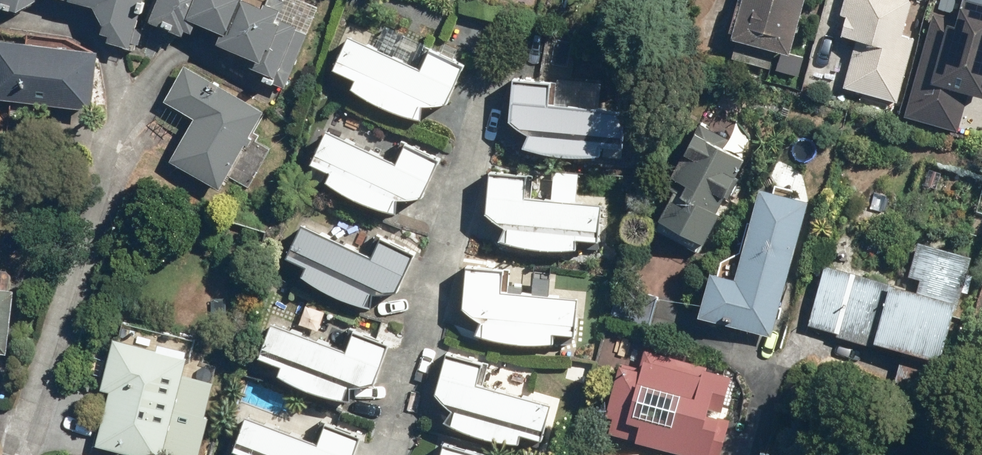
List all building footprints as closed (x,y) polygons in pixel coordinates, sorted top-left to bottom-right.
[(12,15),(31,4),(32,0),(0,0),(0,11),(12,15)] [(127,51),(141,0),(51,0),(91,11),(97,28),(95,36),(105,38),(104,45),(127,51)] [(143,26),(177,41),(180,35),(186,38),(190,28),(215,38),(211,48),(248,64),(245,70),(271,81),(293,30),(274,22),(277,16),(256,7),(255,10),(232,0),(154,0),(143,26)] [(728,42),(735,44),(731,60),(767,70),(771,54),(786,58),(802,0),(740,0),(728,42)] [(839,17),(843,18),(838,39),(853,43),(842,90),(896,105),(915,39),(901,36),(909,2),(908,0),(843,0),(839,17)] [(928,15),(897,117),(957,134),(967,99),(981,103),(981,100),(981,9),(959,2),(953,22),(928,15)] [(414,75),(345,41),(329,74),(348,83),(344,91),(371,108),(408,124),(415,112),(440,109),(457,70),(422,56),(414,75)] [(0,43),(0,102),(88,112),(94,54),(0,43)] [(262,114),(182,67),(160,103),(190,121),(166,162),(216,191),(262,114)] [(509,84),(507,105),(505,126),(516,134),(528,139),(527,156),(558,162),(594,163),(595,152),(616,154),(620,116),(543,109),(546,88),(509,84)] [(392,169),(323,135),(307,168),(326,177),(322,185),(349,202),(386,217),(392,205),(418,202),(434,164),(400,150),(392,169)] [(695,254),(741,161),(689,136),(665,186),(671,189),(649,232),(695,254)] [(486,176),(484,197),(482,218),(493,226),(505,231),(503,248),(535,254),(571,255),(572,244),(593,246),(597,208),(520,201),(522,180),(486,176)] [(769,341),(805,205),(756,192),(732,283),(706,276),(694,321),(769,341)] [(368,262),(296,227),(281,260),(304,271),(299,282),(328,298),(360,310),(367,298),(393,296),(411,259),(378,243),(368,262)] [(914,295),(822,268),(804,327),(935,365),(951,309),(955,310),(959,293),(966,295),(971,277),(965,275),(969,260),(916,244),(906,277),(918,281),(914,295)] [(463,269),(460,291),(459,311),(469,319),(482,324),(480,341),(512,347),(548,348),(548,337),(570,339),(573,302),(497,294),(499,273),(463,269)] [(0,292),(0,356),(4,357),(11,293),(0,292)] [(341,355),(266,327),(253,361),(278,370),(274,381),(304,395),(337,403),(343,391),(369,387),(383,348),(348,335),(341,355)] [(183,360),(110,343),(98,392),(107,394),(94,449),(119,454),(160,454),(183,360)] [(614,369),(600,419),(608,421),(603,438),(668,454),(706,454),(726,380),(704,374),(705,368),(640,351),(634,374),(614,369)] [(442,357),(437,378),(432,398),(441,408),(452,415),(447,434),(510,451),(514,437),(537,443),(546,407),(472,387),(477,367),(442,357)] [(240,421),(228,454),(352,454),(357,442),(323,429),(315,449),(240,421)]
